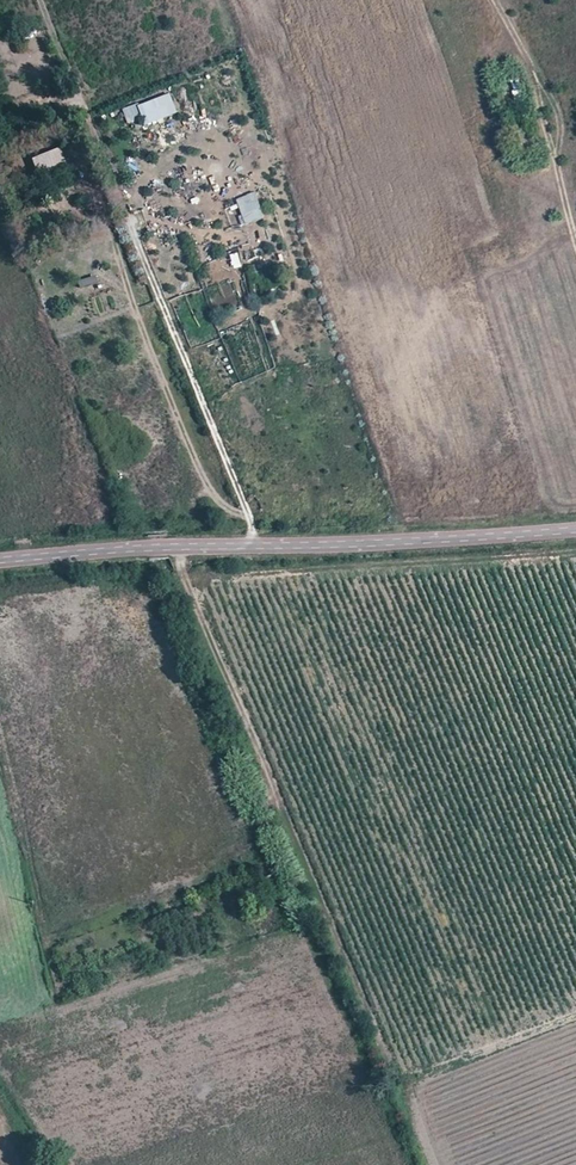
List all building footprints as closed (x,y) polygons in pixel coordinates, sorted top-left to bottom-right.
[(60,148),(31,157),(39,182),(68,172),(60,148)] [(244,224),(264,217),(255,191),(235,199),(244,224)] [(262,881),(266,888),(274,884),(269,876),(262,881)]
